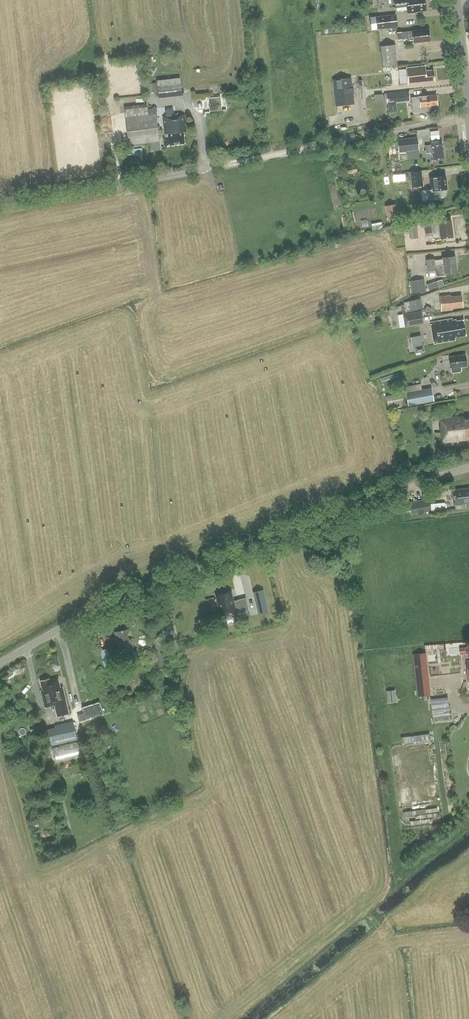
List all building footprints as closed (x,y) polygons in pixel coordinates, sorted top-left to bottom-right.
[(395,7),(408,6),(409,13),(416,12),(416,11),(426,10),(425,0),(395,0),(395,7)] [(395,15),(370,17),(371,29),(396,26),(395,15)] [(430,40),(429,29),(412,31),(397,33),(398,40),(407,39),(407,41),(413,40),(414,42),(430,40)] [(383,67),(398,65),(396,45),(381,46),(383,67)] [(426,81),(435,80),(434,71),(425,72),(425,66),(407,68),(408,84),(426,82),(426,81)] [(159,98),(182,95),(180,78),(157,80),(159,98)] [(350,78),(333,80),(336,105),(353,103),(350,78)] [(158,92),(157,83),(145,84),(146,93),(158,92)] [(409,92),(386,94),(387,103),(410,101),(409,92)] [(438,109),(438,105),(436,95),(412,98),(413,113),(421,112),(427,111),(428,109),(431,112),(437,111),(438,109)] [(222,109),(221,97),(208,98),(209,110),(222,109)] [(148,109),(148,106),(125,109),(129,145),(160,141),(155,108),(148,109)] [(184,114),(163,116),(165,133),(167,133),(167,137),(164,137),(164,145),(185,143),(183,132),(187,131),(184,114)] [(439,131),(430,132),(431,139),(440,138),(439,131)] [(399,152),(419,150),(418,137),(397,139),(399,152)] [(444,158),(442,143),(432,144),(432,145),(425,145),(426,152),(433,152),(433,160),(444,158)] [(356,167),(354,165),(347,167),(346,169),(347,174),(349,175),(356,173),(357,171),(356,167)] [(422,171),(410,173),(412,187),(423,186),(422,171)] [(429,200),(438,199),(438,197),(443,196),(445,195),(445,193),(445,189),(447,189),(445,175),(429,177),(431,189),(427,189),(429,200)] [(399,219),(396,204),(385,206),(388,221),(399,219)] [(374,217),(372,209),(357,212),(359,220),(374,217)] [(411,221),(409,213),(403,214),(405,223),(411,221)] [(453,237),(451,220),(439,221),(439,222),(431,223),(431,222),(424,223),(426,236),(440,234),(441,238),(453,237)] [(411,239),(418,238),(417,223),(409,224),(411,239)] [(457,272),(455,256),(443,258),(443,259),(434,260),(434,259),(426,259),(428,272),(435,271),(437,276),(445,275),(445,273),(457,272)] [(412,292),(426,291),(424,279),(411,280),(412,292)] [(451,296),(451,295),(440,296),(442,310),(452,309),(452,308),(463,307),(461,295),(451,296)] [(423,309),(421,299),(409,302),(411,312),(423,309)] [(406,327),(423,324),(421,312),(404,315),(406,327)] [(452,322),(451,319),(431,322),(434,343),(455,340),(455,337),(466,335),(463,320),(452,322)] [(425,352),(423,345),(414,346),(415,354),(425,352)] [(467,366),(466,355),(449,357),(450,359),(442,360),(443,367),(451,366),(451,372),(453,373),(460,372),(461,371),(461,366),(467,366)] [(422,389),(421,386),(417,386),(418,390),(406,392),(408,406),(434,401),(432,387),(422,389)] [(404,405),(402,393),(386,396),(388,409),(404,405)] [(446,405),(434,406),(435,419),(440,419),(441,427),(439,428),(440,435),(442,434),(442,442),(466,440),(468,439),(468,417),(464,418),(464,415),(447,417),(446,405)] [(452,490),(454,505),(468,503),(468,502),(468,501),(468,488),(452,490)] [(412,515),(431,511),(429,498),(409,502),(412,515)] [(268,589),(257,591),(262,613),(272,611),(268,589)] [(234,602),(231,592),(216,595),(221,617),(249,611),(246,598),(238,600),(238,601),(234,602)] [(175,633),(173,626),(165,628),(167,635),(175,633)] [(128,639),(126,629),(114,632),(118,649),(113,650),(115,659),(121,658),(120,653),(133,650),(131,639),(128,639)] [(168,667),(160,637),(153,639),(161,669),(168,667)] [(105,670),(117,668),(114,653),(102,656),(105,670)] [(426,654),(414,655),(418,697),(430,696),(426,654)] [(49,681),(49,678),(40,680),(43,691),(41,691),(45,708),(55,706),(57,716),(69,714),(63,686),(60,686),(58,679),(49,681)] [(435,699),(448,698),(448,689),(447,690),(434,690),(435,699)] [(396,702),(395,690),(387,691),(388,703),(396,702)] [(448,701),(431,703),(433,718),(450,716),(448,701)] [(103,714),(99,702),(81,708),(85,720),(103,714)] [(52,745),(77,739),(73,722),(55,726),(55,728),(48,729),(52,745)] [(429,735),(401,739),(402,746),(430,742),(429,735)] [(57,763),(84,757),(80,741),(53,747),(57,763)]
